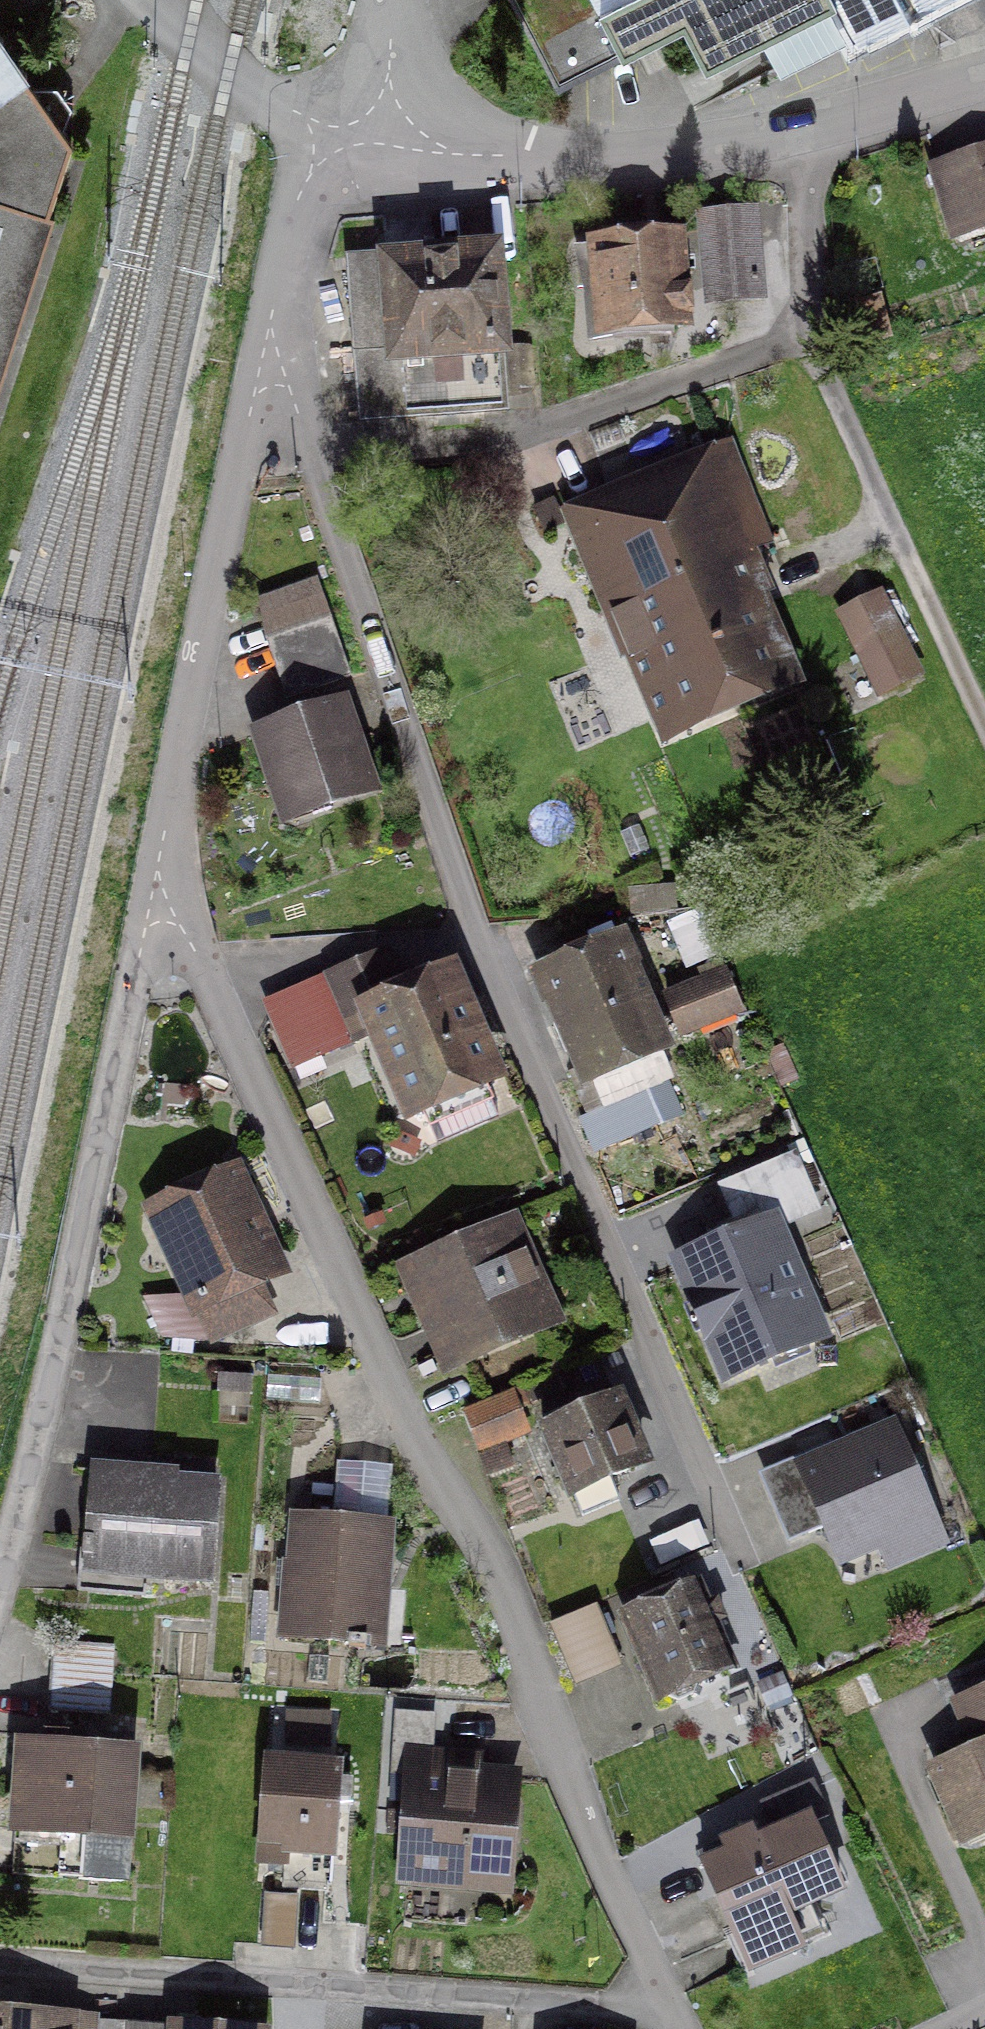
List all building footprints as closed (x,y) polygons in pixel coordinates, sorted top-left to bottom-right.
[(556,100),(683,23),(707,66),(765,34),(827,0),(504,0),(556,100)] [(852,41),(936,0),(829,0),(852,41)] [(65,139),(0,42),(0,360),(65,139)] [(941,176),(963,253),(984,247),(984,164),(941,176)] [(693,232),(697,303),(766,299),(761,209),(692,213),(693,232)] [(697,303),(693,232),(580,240),(588,347),(701,340),(697,303)] [(506,245),(342,260),(356,423),(520,409),(506,245)] [(643,476),(742,716),(832,679),(732,439),(643,476)] [(742,716),(643,476),(559,510),(660,750),(742,716)] [(314,577),(255,597),(289,697),(348,677),(314,577)] [(891,622),(844,640),(869,704),(916,686),(891,622)] [(349,697),(246,732),(279,830),(382,795),(349,697)] [(620,925),(525,965),(577,1084),(672,1044),(620,925)] [(390,947),(260,1003),(290,1072),(367,1039),(405,1127),(509,1082),(457,962),(406,984),(390,947)] [(735,974),(674,999),(693,1046),(755,1020),(735,974)] [(658,1084),(585,1114),(598,1147),(671,1117),(658,1084)] [(251,1173),(148,1217),(208,1359),(284,1327),(273,1300),(299,1289),(251,1173)] [(780,1211),(665,1259),(720,1389),(834,1341),(780,1211)] [(527,1227),(406,1280),(454,1388),(575,1335),(527,1227)] [(528,1399),(472,1423),(491,1469),(548,1446),(528,1399)] [(639,1403),(555,1436),(585,1511),(669,1478),(639,1403)] [(897,1416),(758,1473),(788,1544),(822,1530),(838,1568),(877,1552),(885,1571),(950,1543),(897,1416)] [(223,1474),(93,1465),(88,1534),(106,1535),(104,1569),(216,1576),(223,1474)] [(398,1515),(291,1508),(284,1632),(390,1639),(398,1515)] [(713,1592),(632,1624),(670,1719),(751,1687),(713,1592)] [(606,1621),(558,1640),(580,1695),(628,1676),(606,1621)] [(54,1641),(52,1674),(113,1677),(115,1644),(54,1641)] [(112,1711),(113,1677),(52,1674),(50,1708),(112,1711)] [(922,1768),(959,1852),(984,1840),(984,1685),(946,1702),(967,1748),(922,1768)] [(136,1736),(8,1729),(3,1821),(131,1827),(136,1736)] [(358,1769),(280,1765),(275,1863),(353,1867),(358,1769)] [(506,1774),(404,1769),(399,1890),(501,1894),(506,1774)] [(717,1848),(696,1857),(742,1968),(803,1943),(789,1909),(844,1887),(816,1819),(837,1811),(821,1771),(746,1802),(754,1822),(713,1839),(717,1848)] [(305,1909),(270,1908),(268,1959),(304,1960),(305,1909)] [(0,2004),(0,2028),(83,2028),(85,2011),(0,2004)]
